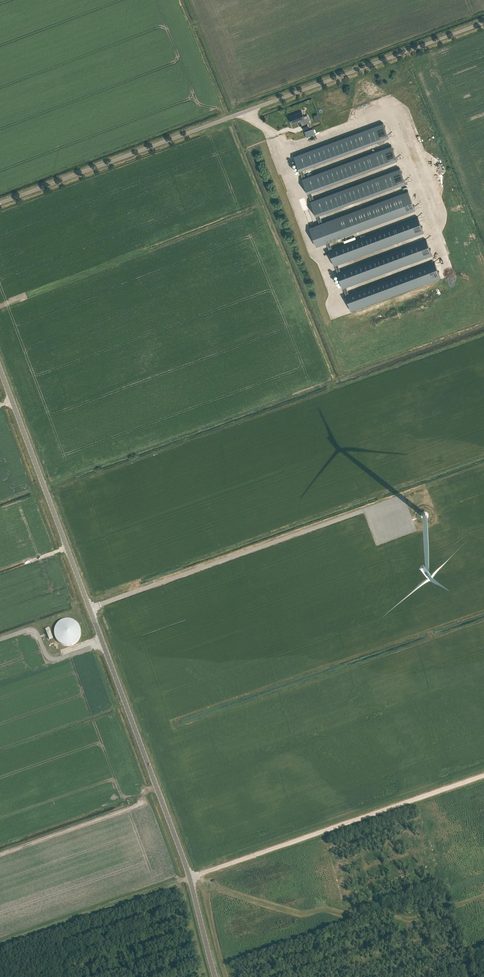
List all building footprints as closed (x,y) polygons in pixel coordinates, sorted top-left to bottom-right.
[(303,120),(300,111),(289,116),(292,124),(303,120)] [(383,122),(293,155),(299,171),(389,138),(383,122)] [(302,178),(308,194),(397,160),(391,145),(302,178)] [(310,201),(316,216),(405,183),(400,167),(310,201)] [(408,190),(309,227),(316,246),(415,209),(408,190)] [(418,216),(328,249),(334,265),(424,232),(418,216)] [(426,239),(337,272),(343,288),(346,287),(432,255),(426,239)] [(346,287),(343,288),(345,292),(346,294),(345,295),(351,310),(440,277),(434,261),(348,293),(347,291),(346,287)] [(59,643),(62,645),(65,646),(69,646),(72,645),(75,644),(78,641),(80,638),(81,635),(81,631),(81,628),(79,625),(77,622),(73,620),(70,619),(66,619),(63,619),(60,621),(57,623),(55,626),(54,630),(54,634),(54,637),(56,640),(59,643)]
